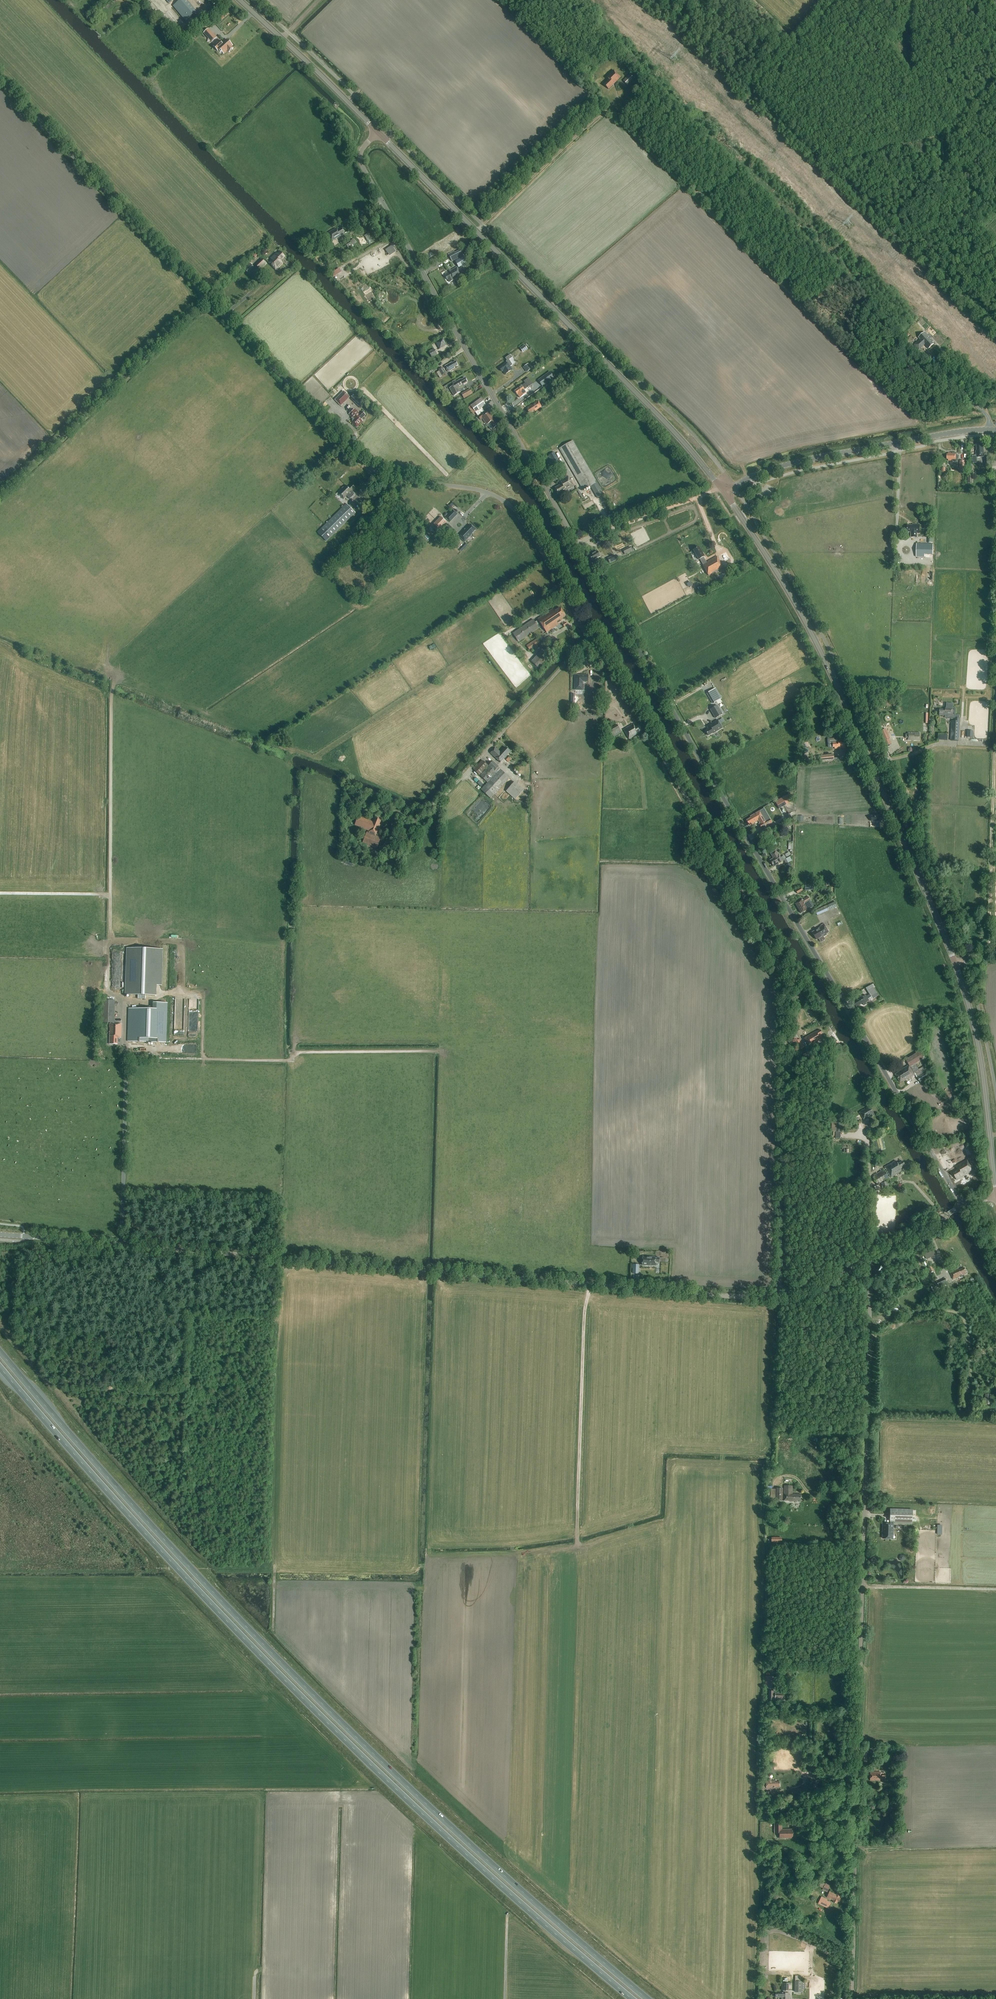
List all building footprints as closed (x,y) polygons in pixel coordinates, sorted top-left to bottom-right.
[(197,13),(186,0),(180,0),(173,6),(186,22),(197,13)] [(184,23),(176,29),(182,35),(189,28),(184,23)] [(238,42),(242,38),(241,36),(242,36),(237,31),(228,40),(232,44),(237,40),(238,42)] [(212,43),(217,38),(213,34),(207,38),(212,43)] [(227,40),(222,44),(219,41),(213,46),(218,52),(220,50),(223,54),(227,50),(229,52),(233,49),(231,47),(232,46),(227,40)] [(608,90),(621,78),(614,71),(607,78),(609,80),(603,85),(608,90)] [(623,81),(627,86),(635,79),(630,74),(623,81)] [(344,233),(342,229),(338,231),(336,229),(327,234),(332,242),(340,236),(340,235),(344,233)] [(454,251),(448,254),(452,262),(458,258),(456,255),(455,252),(454,251)] [(276,270),(282,263),(280,261),(285,257),(280,252),(268,263),(276,270)] [(458,268),(465,264),(461,257),(455,261),(458,268)] [(255,265),(259,269),(266,263),(261,259),(255,265)] [(248,273),(254,267),(251,263),(244,269),(248,273)] [(449,283),(462,276),(457,267),(444,275),(445,276),(447,280),(448,279),(449,283)] [(340,268),(332,272),(334,277),(342,272),(340,268)] [(929,337),(925,332),(918,338),(920,340),(918,342),(914,345),(919,351),(923,347),(922,347),(925,345),(928,349),(934,344),(933,343),(934,342),(931,339),(930,339),(929,337)] [(440,349),(447,346),(443,339),(436,343),(440,349)] [(431,357),(437,355),(434,349),(429,352),(431,357)] [(505,375),(512,370),(510,367),(513,365),(509,360),(512,358),(510,355),(505,359),(507,361),(506,362),(504,364),(504,365),(499,368),(502,372),(503,371),(505,375)] [(458,366),(455,362),(452,364),(451,363),(445,367),(448,372),(455,368),(458,366)] [(527,373),(532,369),(528,364),(523,368),(527,373)] [(542,386),(548,381),(545,377),(539,382),(542,386)] [(467,382),(465,378),(461,380),(461,379),(453,384),(454,386),(449,389),(454,396),(460,393),(458,389),(464,385),(464,384),(467,382)] [(528,387),(525,383),(521,386),(519,387),(519,388),(515,391),(517,395),(520,399),(527,394),(524,390),(528,387)] [(461,393),(464,398),(473,393),(471,388),(461,393)] [(341,406),(350,398),(344,392),(335,400),(341,406)] [(355,395),(351,400),(358,407),(361,409),(365,405),(362,402),(355,395)] [(475,413),(486,405),(481,398),(471,406),(475,413)] [(535,412),(542,407),(538,401),(526,409),(529,414),(534,411),(535,412)] [(359,414),(354,409),(349,415),(354,420),(351,422),(357,428),(363,422),(361,420),(365,416),(362,412),(359,414)] [(495,419),(488,409),(483,413),(478,417),(481,420),(482,419),(490,429),(491,430),(498,425),(494,420),(495,419)] [(590,487),(597,483),(573,441),(559,449),(583,491),(590,487)] [(976,451),(976,456),(984,456),(983,444),(976,445),(977,451),(976,451)] [(959,458),(959,456),(957,456),(957,453),(948,453),(948,455),(947,455),(947,459),(948,459),(948,461),(952,461),(952,462),(958,462),(958,458),(959,458)] [(565,492),(574,487),(568,476),(558,482),(559,486),(555,488),(558,495),(565,491),(565,492)] [(604,494),(597,483),(590,487),(597,498),(604,494)] [(346,485),(338,493),(344,499),(347,497),(349,499),(354,494),(352,492),(355,488),(352,484),(348,488),(346,485)] [(577,485),(575,486),(582,498),(584,497),(577,485)] [(326,542),(355,513),(346,504),(317,533),(326,542)] [(450,523),(458,514),(453,510),(445,518),(450,523)] [(434,523),(439,528),(446,521),(441,516),(434,523)] [(453,537),(457,533),(448,524),(444,528),(453,537)] [(475,530),(470,525),(466,529),(459,536),(464,542),(472,535),(471,534),(475,530)] [(907,526),(907,533),(911,533),(911,538),(917,538),(917,534),(919,534),(920,525),(913,525),(913,526),(907,526)] [(425,543),(430,538),(427,535),(422,540),(425,543)] [(933,555),(933,544),(916,544),(916,557),(925,558),(925,555),(933,555)] [(700,559),(703,565),(702,565),(709,576),(723,568),(717,557),(708,562),(707,563),(703,557),(704,557),(699,547),(693,550),(699,560),(700,559)] [(597,552),(589,556),(592,561),(600,557),(597,552)] [(610,563),(616,560),(614,555),(607,558),(610,563)] [(535,622),(533,620),(513,633),(518,642),(538,629),(538,630),(543,627),(547,633),(562,622),(561,621),(563,620),(562,619),(566,616),(560,608),(555,611),(553,609),(538,619),(538,620),(535,622)] [(526,646),(530,651),(541,644),(537,639),(526,646)] [(545,647),(531,662),(539,668),(553,654),(545,647)] [(584,682),(588,682),(588,675),(581,675),(575,675),(574,690),(583,691),(584,682)] [(712,704),(721,699),(715,688),(706,693),(712,704)] [(940,714),(940,716),(945,716),(945,717),(959,718),(959,715),(955,715),(955,708),(952,708),(953,705),(946,704),(946,708),(945,710),(940,709),(940,714)] [(710,710),(715,718),(722,714),(717,706),(710,710)] [(955,718),(954,721),(952,721),(950,741),(959,741),(960,718),(955,718)] [(709,729),(705,731),(708,736),(713,733),(713,734),(722,728),(718,720),(708,726),(709,729)] [(629,739),(642,731),(639,725),(635,727),(633,724),(623,730),(629,739)] [(617,725),(605,732),(610,739),(621,733),(617,725)] [(886,729),(878,732),(885,747),(891,744),(889,739),(890,738),(886,729)] [(907,732),(907,734),(906,734),(905,738),(907,738),(907,740),(919,741),(920,735),(919,735),(919,733),(907,732)] [(834,749),(846,748),(845,740),(838,740),(838,743),(832,744),(833,748),(834,747),(834,749)] [(501,752),(496,748),(490,754),(500,763),(511,752),(505,747),(501,752)] [(479,775),(488,765),(482,760),(473,770),(479,775)] [(493,761),(479,776),(487,783),(481,790),(491,799),(510,778),(498,768),(499,767),(493,761)] [(523,791),(515,782),(506,791),(515,799),(523,791)] [(791,802),(787,795),(780,799),(784,806),(791,802)] [(766,821),(760,811),(750,816),(751,818),(747,821),(749,824),(750,824),(750,825),(758,821),(763,829),(772,823),(769,819),(766,821)] [(376,836),(380,825),(379,825),(382,819),(376,816),(373,822),(358,817),(355,825),(369,831),(369,832),(368,832),(368,833),(367,833),(363,843),(377,849),(381,838),(376,836)] [(779,827),(780,829),(783,827),(784,830),(793,825),(794,822),(793,820),(779,827)] [(771,854),(773,859),(770,861),(774,867),(777,865),(777,864),(784,860),(786,864),(792,861),(789,857),(786,859),(784,856),(781,858),(779,854),(778,855),(776,851),(771,854)] [(813,906),(810,900),(808,897),(803,900),(802,900),(795,904),(801,914),(813,906)] [(815,911),(817,916),(829,910),(827,906),(815,911)] [(812,932),(816,940),(823,936),(823,937),(827,935),(826,934),(829,932),(824,924),(821,926),(821,927),(812,932)] [(128,948),(126,995),(138,996),(138,999),(145,999),(146,996),(155,996),(155,986),(161,986),(162,949),(128,948)] [(871,985),(866,988),(870,995),(866,997),(866,995),(862,997),(853,1002),(856,1007),(862,1003),(864,1006),(867,1004),(866,1003),(869,1001),(869,1002),(873,1000),(873,999),(878,996),(871,985)] [(802,997),(801,988),(793,989),(795,999),(802,997)] [(129,1008),(128,1042),(151,1042),(166,1043),(167,1012),(167,1003),(154,1003),(154,1009),(151,1009),(129,1008)] [(122,1024),(110,1024),(109,1028),(110,1028),(110,1032),(109,1032),(109,1035),(110,1035),(109,1043),(117,1044),(117,1038),(121,1038),(122,1024)] [(816,1032),(804,1038),(809,1046),(822,1039),(820,1035),(822,1034),(820,1030),(816,1032)] [(800,1039),(794,1042),(798,1050),(804,1047),(800,1039)] [(828,1047),(825,1042),(820,1045),(822,1050),(828,1047)] [(806,1060),(814,1056),(811,1050),(803,1055),(806,1060)] [(928,1078),(925,1072),(928,1070),(926,1066),(919,1070),(915,1064),(924,1059),(920,1052),(906,1060),(909,1065),(900,1071),(900,1072),(895,1075),(900,1083),(905,1080),(905,1081),(915,1075),(920,1083),(928,1078)] [(871,1121),(869,1117),(870,1116),(870,1117),(874,1115),(871,1108),(865,1111),(860,1113),(863,1118),(861,1119),(864,1124),(871,1121)] [(882,1137),(874,1139),(877,1151),(885,1149),(882,1137)] [(967,1147),(971,1154),(977,1151),(973,1144),(967,1147)] [(967,1160),(956,1167),(958,1170),(953,1173),(957,1180),(974,1170),(967,1160)] [(897,1164),(896,1161),(885,1167),(891,1178),(902,1172),(900,1169),(905,1166),(902,1161),(897,1164)] [(881,1182),(889,1178),(884,1170),(873,1177),(877,1184),(881,1182)] [(889,1191),(887,1182),(881,1183),(883,1190),(884,1190),(884,1192),(889,1191)] [(927,1259),(936,1254),(934,1249),(924,1254),(927,1259)] [(659,1263),(659,1258),(654,1258),(655,1257),(642,1256),(641,1265),(656,1266),(656,1262),(659,1263)] [(962,1276),(965,1274),(964,1272),(966,1272),(964,1268),(959,1270),(958,1269),(950,1273),(953,1280),(962,1275),(962,1276)] [(937,1282),(939,1287),(948,1283),(945,1279),(937,1282)] [(784,1501),(796,1501),(800,1501),(800,1494),(792,1494),(792,1486),(784,1486),(784,1501)] [(776,1488),(776,1489),(770,1489),(770,1498),(776,1498),(776,1500),(782,1500),(782,1489),(776,1488)] [(892,1538),(893,1521),(912,1522),(912,1510),(890,1509),(890,1521),(890,1524),(883,1524),(883,1538),(892,1538)] [(785,1701),(785,1694),(775,1693),(775,1691),(769,1691),(769,1700),(785,1701)] [(881,1772),(870,1772),(870,1780),(885,1781),(886,1775),(881,1775),(881,1772)] [(803,1786),(803,1788),(791,1789),(792,1796),(793,1796),(793,1798),(809,1797),(809,1794),(811,1794),(810,1786),(803,1786)] [(792,1829),(782,1829),(782,1824),(775,1823),(775,1833),(781,1833),(781,1838),(792,1838),(792,1836),(793,1836),(793,1831),(792,1831),(792,1829)] [(822,1890),(827,1892),(830,1886),(825,1884),(821,1882),(819,1887),(823,1889),(822,1890)] [(525,1889),(524,1891),(541,1907),(543,1905),(525,1889)] [(836,1895),(829,1892),(827,1897),(833,1900),(833,1902),(836,1904),(838,1901),(839,1902),(841,1898),(839,1897),(841,1895),(837,1893),(836,1895)] [(818,1904),(828,1908),(830,1902),(827,1901),(827,1900),(822,1897),(818,1904)] [(794,1981),(794,1985),(794,1992),(801,1993),(801,1989),(804,1989),(805,1982),(802,1982),(794,1981)] [(776,1993),(775,1996),(780,1996),(780,1997),(781,1997),(781,1998),(789,1998),(789,1993),(786,1993),(786,1990),(788,1990),(789,1983),(781,1983),(781,1990),(783,1990),(783,1993),(776,1993)]
